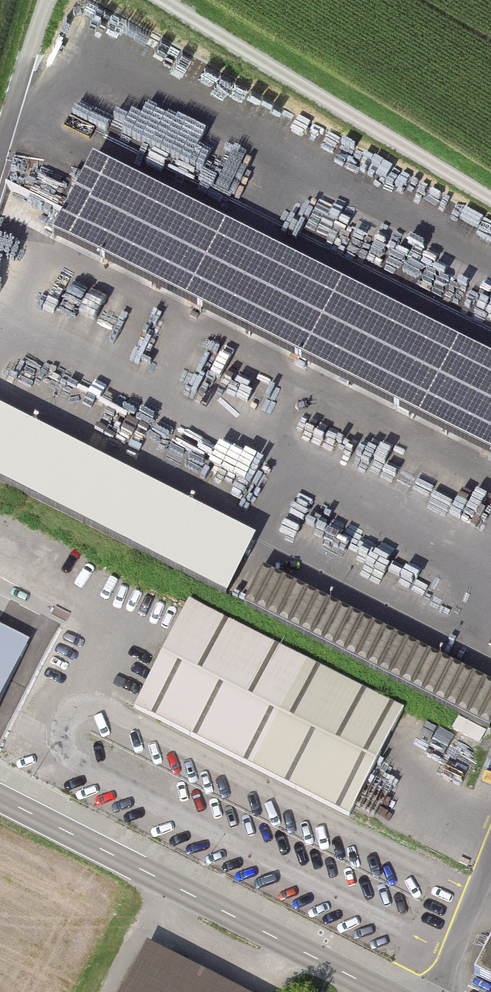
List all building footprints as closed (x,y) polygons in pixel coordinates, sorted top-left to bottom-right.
[(87,120),(141,143),(137,153),(153,159),(162,138),(169,141),(176,123),(99,91),(87,120)] [(91,159),(51,239),(490,459),(490,359),(91,159)] [(0,410),(0,478),(226,589),(253,535),(0,410)] [(266,571),(247,609),(488,731),(490,725),(490,684),(266,571)] [(184,608),(132,714),(349,819),(401,713),(184,608)] [(474,978),(490,986),(490,943),(474,978)] [(147,953),(131,991),(242,991),(147,953)]
